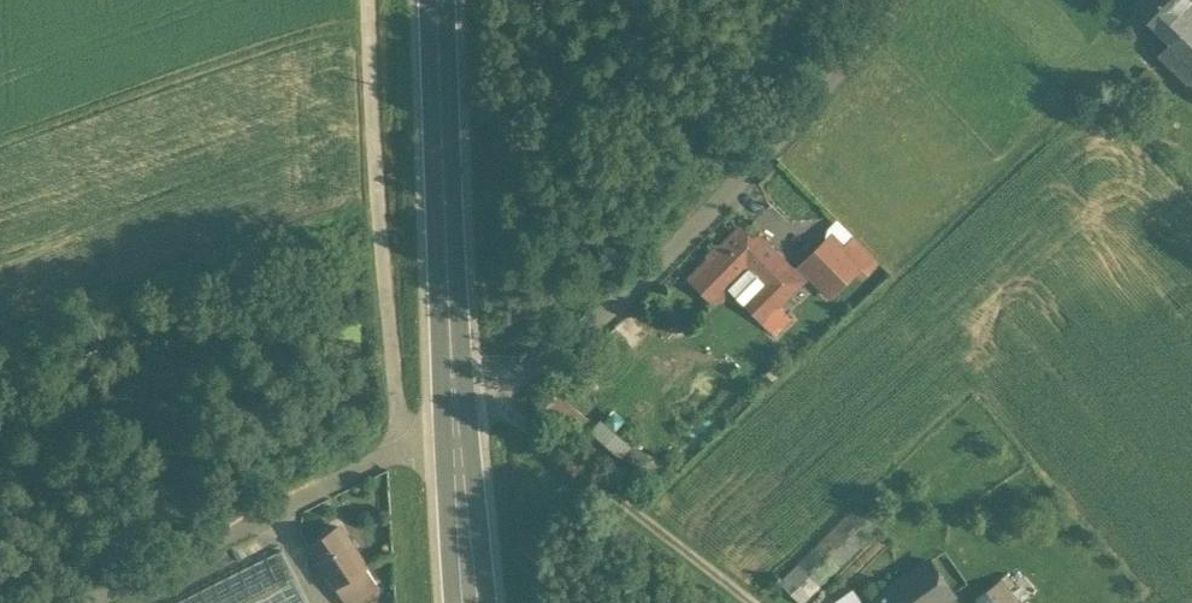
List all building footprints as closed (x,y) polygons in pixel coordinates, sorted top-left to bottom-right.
[(1140,5),(1178,43),(1191,29),(1191,4),(1188,0),(1145,0),(1140,5)] [(1178,43),(1191,56),(1191,29),(1178,43)] [(802,280),(760,237),(751,239),(740,229),(693,277),(716,301),(728,288),(743,303),(747,300),(764,318),(802,280)] [(833,236),(803,266),(830,294),(860,264),(833,236)] [(590,439),(581,451),(599,465),(608,453),(590,439)] [(781,582),(802,602),(804,602),(879,528),(856,506),(781,582)] [(308,545),(346,602),(354,602),(379,587),(339,526),(308,545)] [(281,548),(171,602),(309,602),(281,548)] [(870,602),(940,602),(954,594),(930,560),(870,602)] [(976,598),(980,602),(995,602),(1008,593),(999,580),(976,598)] [(853,591),(836,602),(862,602),(853,591)] [(995,602),(1016,602),(1008,593),(995,602)]
